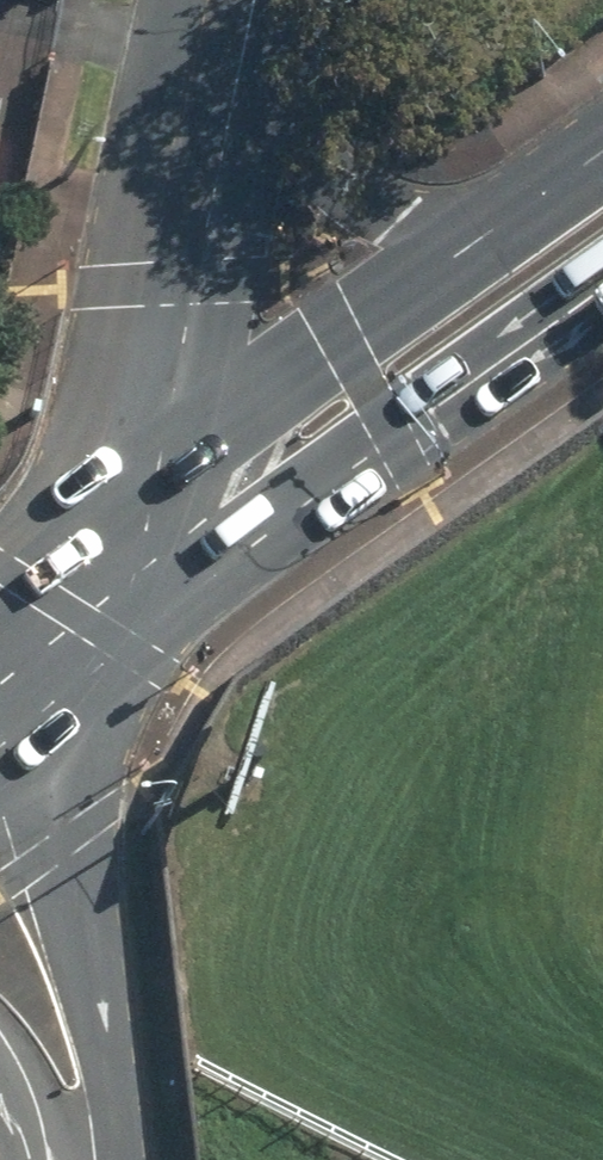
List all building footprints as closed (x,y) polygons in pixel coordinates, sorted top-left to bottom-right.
[(12,234),(32,124),(0,118),(0,232),(12,234)]
